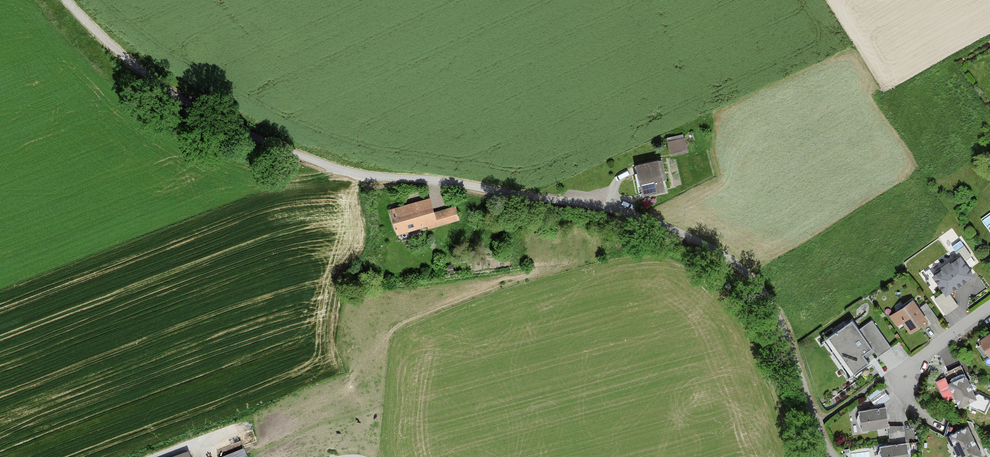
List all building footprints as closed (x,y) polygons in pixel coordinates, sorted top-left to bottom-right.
[(685,141),(668,144),(671,158),(687,155),(685,141)] [(666,193),(660,163),(637,167),(643,197),(666,193)] [(434,214),(430,199),(391,211),(398,236),(427,228),(427,231),(456,222),(452,209),(434,214)] [(971,257),(964,247),(955,253),(958,258),(942,269),(943,270),(933,276),(947,297),(975,278),(964,262),(971,257)] [(919,309),(914,301),(889,317),(896,327),(902,323),(910,335),(925,325),(924,323),(927,321),(930,326),(937,321),(926,304),(919,309)] [(890,348),(872,322),(859,330),(854,322),(823,343),(848,379),(869,364),(863,355),(872,349),(877,357),(890,348)] [(980,341),(989,356),(989,335),(980,341)] [(975,392),(967,377),(964,378),(959,367),(947,373),(952,384),(940,389),(947,403),(955,399),(960,409),(965,406),(983,416),(989,403),(989,400),(975,392)] [(889,398),(881,387),(867,398),(876,408),(889,398)] [(888,428),(886,408),(859,413),(863,432),(888,428)] [(904,427),(887,429),(889,444),(906,442),(904,427)] [(969,428),(950,436),(959,456),(982,456),(969,428)] [(245,444),(219,455),(220,456),(250,456),(245,444)] [(907,444),(881,447),(882,456),(909,456),(907,444)]
